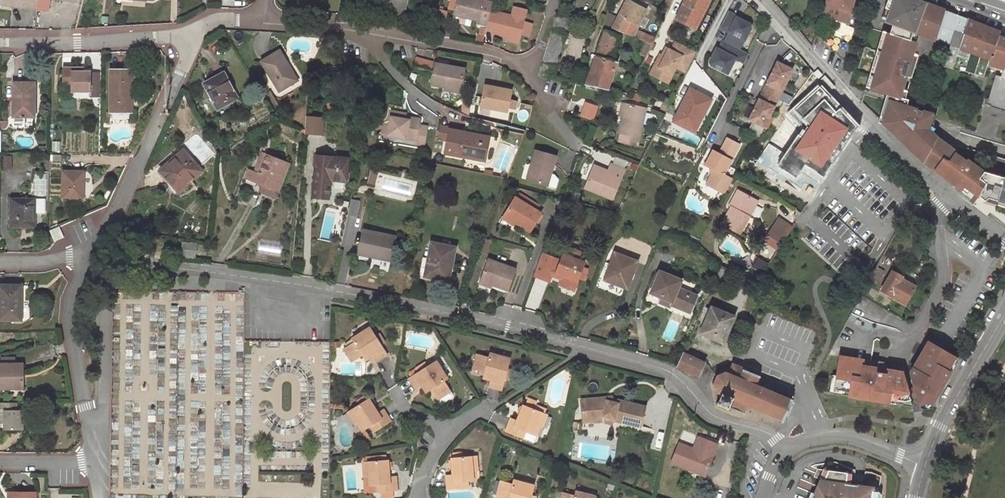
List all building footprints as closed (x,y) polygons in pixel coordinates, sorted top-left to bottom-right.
[(37,9),(38,0),(0,0),(0,4),(37,9)] [(386,10),(403,14),(406,0),(388,0),(386,10)] [(488,25),(491,10),(494,0),(451,0),(449,7),(456,9),(454,14),(465,17),(479,20),(479,22),(480,22),(480,23),(488,25)] [(491,10),(497,12),(500,0),(494,0),(491,10)] [(648,42),(653,44),(656,38),(636,30),(646,10),(628,0),(626,0),(617,17),(607,12),(603,23),(632,35),(648,42)] [(664,7),(669,10),(674,0),(667,0),(664,7)] [(677,19),(697,29),(711,0),(710,0),(686,0),(677,19)] [(822,11),(824,12),(823,15),(824,15),(836,19),(847,24),(851,12),(853,0),(826,0),(822,11)] [(945,11),(940,9),(917,0),(886,0),(883,6),(884,7),(888,8),(885,17),(892,20),(904,25),(904,23),(909,25),(907,30),(907,32),(908,33),(909,34),(911,34),(912,34),(913,32),(915,34),(935,41),(936,38),(945,11)] [(487,28),(487,29),(493,31),(493,32),(507,36),(518,40),(520,33),(523,21),(526,10),(514,7),(512,16),(497,12),(491,10),(488,25),(487,28)] [(944,66),(952,68),(968,19),(945,11),(936,38),(950,44),(944,66)] [(439,12),(435,31),(434,34),(441,35),(446,14),(439,12)] [(337,14),(336,17),(335,23),(351,23),(352,15),(337,14)] [(542,61),(555,65),(569,19),(556,14),(542,61)] [(836,19),(824,15),(820,24),(832,29),(836,19)] [(984,76),(1000,35),(1001,31),(968,19),(952,68),(963,71),(984,76)] [(904,25),(892,20),(888,33),(907,39),(909,34),(908,33),(907,32),(907,30),(909,25),(904,23),(904,25)] [(531,24),(523,21),(520,33),(529,35),(531,24)] [(484,41),(487,29),(487,28),(482,27),(480,36),(476,35),(475,39),(484,41)] [(586,84),(601,88),(607,89),(617,61),(611,59),(619,35),(605,31),(586,84)] [(886,32),(881,31),(875,49),(880,51),(886,32)] [(888,33),(886,32),(880,51),(873,75),(870,85),(882,88),(881,91),(885,92),(888,93),(888,94),(903,99),(916,55),(911,53),(914,42),(913,41),(908,40),(907,39),(888,33)] [(911,34),(909,34),(907,39),(908,40),(913,41),(915,34),(913,32),(912,34),(911,34)] [(648,42),(632,35),(628,44),(644,50),(648,42)] [(989,97),(987,97),(985,105),(990,106),(990,105),(1004,110),(1004,37),(1000,35),(989,64),(1004,69),(1002,76),(996,74),(989,97)] [(687,72),(698,52),(677,41),(672,50),(670,49),(666,56),(663,55),(662,54),(651,74),(661,78),(665,71),(673,75),(677,67),(687,72)] [(710,65),(727,74),(735,59),(744,63),(748,54),(723,41),(718,50),(716,49),(709,62),(710,65)] [(880,51),(875,49),(868,73),(873,75),(880,51)] [(279,50),(261,62),(279,92),(294,82),(285,67),(289,65),(279,50)] [(538,74),(552,77),(555,65),(542,61),(538,74)] [(778,98),(792,69),(777,61),(763,90),(778,98)] [(431,84),(444,87),(460,90),(464,69),(435,63),(431,84)] [(297,80),(289,65),(285,67),(294,82),(297,80)] [(63,67),(63,85),(71,85),(71,91),(90,92),(90,71),(81,71),(81,67),(63,67)] [(130,111),(130,92),(131,91),(132,70),(110,69),(109,111),(114,111),(114,117),(115,118),(127,119),(129,117),(129,111),(130,111)] [(665,71),(661,78),(669,83),(673,75),(665,71)] [(217,109),(221,107),(234,100),(238,97),(224,72),(203,83),(217,109)] [(873,75),(868,73),(864,86),(881,91),(882,88),(870,85),(873,75)] [(828,87),(817,79),(788,111),(786,109),(776,124),(791,135),(828,87)] [(666,114),(665,116),(668,118),(686,83),(683,81),(671,103),(666,114)] [(19,98),(19,115),(34,115),(34,82),(14,82),(14,98),(19,98)] [(507,111),(508,107),(509,99),(511,89),(485,85),(480,109),(491,111),(492,108),(507,111)] [(690,88),(673,120),(693,131),(701,114),(702,115),(710,98),(690,88)] [(764,126),(778,98),(763,90),(749,118),(764,126)] [(931,113),(904,105),(905,103),(906,100),(903,99),(888,94),(888,93),(885,92),(883,98),(879,113),(882,114),(881,117),(884,117),(882,123),(920,158),(923,161),(937,136),(933,134),(926,128),(931,113)] [(236,105),(234,100),(221,107),(223,112),(236,105)] [(579,116),(594,120),(598,106),(584,101),(579,116)] [(671,103),(665,101),(660,111),(666,114),(671,103)] [(328,104),(329,111),(340,110),(338,102),(328,104)] [(620,132),(618,140),(637,145),(645,108),(624,103),(621,116),(617,132),(620,132)] [(391,114),(387,135),(415,139),(414,143),(423,145),(426,126),(419,125),(420,119),(405,116),(391,114)] [(319,134),(319,115),(300,115),(300,134),(319,134)] [(439,127),(436,138),(447,140),(449,129),(439,127)] [(464,132),(449,129),(447,140),(444,153),(477,160),(480,137),(463,134),(464,132)] [(480,137),(477,160),(484,161),(489,137),(464,132),(463,134),(480,137)] [(965,186),(979,197),(984,172),(967,159),(966,161),(955,153),(956,151),(946,144),(937,136),(923,161),(929,165),(931,161),(936,164),(942,169),(939,172),(957,185),(960,182),(965,186)] [(740,144),(728,138),(720,154),(714,150),(706,164),(714,169),(707,182),(725,192),(732,178),(724,174),(740,144)] [(164,173),(171,183),(179,191),(202,171),(180,145),(167,157),(173,165),(164,173)] [(527,179),(548,185),(552,173),(556,156),(535,150),(527,179)] [(810,174),(821,181),(837,157),(826,150),(810,174)] [(263,152),(254,172),(259,174),(267,153),(263,152)] [(245,178),(248,179),(263,186),(260,194),(258,198),(272,204),(288,162),(267,153),(259,174),(254,172),(249,170),(245,178)] [(347,158),(316,155),(314,178),(346,181),(347,158)] [(742,159),(735,174),(742,177),(749,163),(742,159)] [(934,169),(939,172),(942,169),(936,164),(931,161),(929,165),(934,169)] [(594,166),(584,186),(612,198),(624,170),(611,164),(608,169),(607,172),(594,166)] [(62,170),(62,197),(83,197),(84,170),(62,170)] [(984,172),(979,197),(985,201),(988,198),(998,201),(997,205),(1004,207),(1004,177),(1004,178),(984,172)] [(552,173),(548,185),(557,187),(559,179),(554,174),(552,173)] [(248,179),(244,188),(260,194),(263,186),(248,179)] [(754,198),(738,189),(729,205),(730,206),(722,222),(740,233),(748,217),(744,215),(754,198)] [(519,192),(516,197),(537,210),(540,206),(519,192)] [(516,197),(504,215),(516,222),(530,231),(541,213),(537,210),(516,197)] [(10,198),(10,226),(35,226),(35,212),(44,212),(44,199),(10,198)] [(744,215),(748,217),(757,200),(754,198),(744,215)] [(504,215),(503,217),(514,225),(516,222),(504,215)] [(776,249),(792,226),(778,216),(761,239),(776,249)] [(59,227),(51,230),(55,240),(63,236),(59,227)] [(359,253),(390,259),(395,237),(364,230),(359,253)] [(490,240),(484,238),(481,247),(486,249),(490,240)] [(183,242),(182,255),(195,256),(195,243),(183,242)] [(455,247),(431,242),(428,257),(425,274),(432,276),(446,280),(449,269),(451,270),(455,247)] [(568,255),(563,254),(557,269),(556,273),(567,277),(565,282),(575,286),(579,276),(584,278),(587,269),(583,267),(584,263),(581,261),(585,253),(570,248),(568,255)] [(536,272),(550,277),(551,274),(553,268),(556,258),(543,253),(536,272)] [(637,261),(615,253),(605,279),(627,288),(637,261)] [(431,279),(432,276),(425,274),(428,257),(423,256),(419,276),(431,279)] [(488,259),(481,280),(492,284),(507,289),(514,269),(488,259)] [(722,265),(716,279),(724,283),(730,269),(722,265)] [(574,289),(575,286),(565,282),(567,277),(556,273),(557,269),(553,268),(551,274),(561,278),(560,284),(574,289)] [(877,268),(872,278),(877,282),(883,271),(877,268)] [(902,279),(903,276),(893,270),(881,290),(894,298),(905,304),(915,286),(902,279)] [(682,279),(659,271),(650,293),(661,297),(671,302),(670,304),(690,312),(697,295),(679,287),(682,279)] [(550,277),(536,272),(535,275),(549,280),(550,277)] [(20,320),(21,286),(0,286),(0,319),(20,320)] [(669,306),(670,304),(671,302),(661,297),(659,302),(669,306)] [(703,306),(696,323),(703,326),(701,333),(724,342),(734,316),(711,306),(711,308),(703,306)] [(375,334),(370,326),(345,342),(347,346),(355,358),(363,353),(366,358),(373,354),(377,361),(388,353),(382,344),(375,334)] [(375,334),(382,344),(386,341),(380,332),(375,334)] [(932,404),(958,358),(929,341),(910,373),(920,405),(928,402),(932,404)] [(355,358),(347,346),(344,348),(352,360),(355,358)] [(698,375),(705,362),(683,351),(677,365),(698,375)] [(480,354),(476,369),(485,371),(483,377),(491,379),(489,386),(502,389),(505,378),(508,368),(510,358),(490,352),(489,356),(480,354)] [(864,360),(840,356),(839,358),(836,376),(834,389),(850,391),(849,395),(896,403),(897,399),(906,400),(911,399),(903,372),(887,369),(883,363),(871,361),(870,366),(863,365),(864,360)] [(436,396),(449,388),(444,380),(448,378),(436,360),(428,365),(425,361),(416,367),(418,371),(409,377),(416,389),(422,385),(426,391),(431,388),(436,396)] [(722,394),(718,403),(728,407),(744,412),(747,404),(783,419),(792,400),(756,384),(760,376),(745,369),(745,368),(733,363),(729,372),(726,371),(718,375),(715,383),(717,392),(722,394)] [(2,388),(22,388),(22,364),(15,364),(1,364),(0,364),(0,388),(2,388)] [(449,388),(436,396),(438,399),(451,391),(449,388)] [(356,400),(358,404),(367,398),(364,394),(356,400)] [(583,421),(594,421),(593,417),(602,416),(602,421),(613,424),(615,420),(640,426),(645,406),(621,400),(620,403),(611,401),(605,401),(604,396),(582,399),(583,421)] [(358,404),(347,411),(355,424),(356,423),(359,421),(364,428),(369,426),(372,424),(375,430),(391,419),(383,408),(377,411),(368,398),(367,398),(358,404)] [(511,417),(506,431),(523,437),(526,431),(528,432),(533,434),(537,426),(540,427),(542,427),(547,414),(534,409),(537,402),(529,398),(526,405),(524,405),(517,420),(511,417)] [(0,401),(0,420),(3,420),(3,429),(23,429),(23,409),(17,409),(17,402),(0,401)] [(359,421),(356,423),(361,430),(364,428),(359,421)] [(680,443),(672,462),(705,475),(713,455),(680,443)] [(453,457),(452,457),(453,474),(446,474),(447,489),(466,487),(465,480),(468,480),(474,479),(473,470),(476,470),(478,469),(477,455),(463,456),(453,457)] [(377,460),(363,461),(365,476),(366,476),(369,476),(370,484),(375,484),(379,484),(379,491),(398,489),(396,475),(389,476),(388,459),(387,459),(377,460)] [(829,468),(818,467),(814,475),(821,478),(818,484),(823,486),(822,490),(820,494),(817,493),(815,497),(879,497),(880,489),(880,486),(881,486),(883,474),(873,470),(867,469),(866,473),(861,472),(856,472),(857,468),(836,460),(834,460),(829,468)] [(499,496),(508,497),(530,497),(531,494),(534,485),(513,479),(512,484),(503,481),(499,496)]
